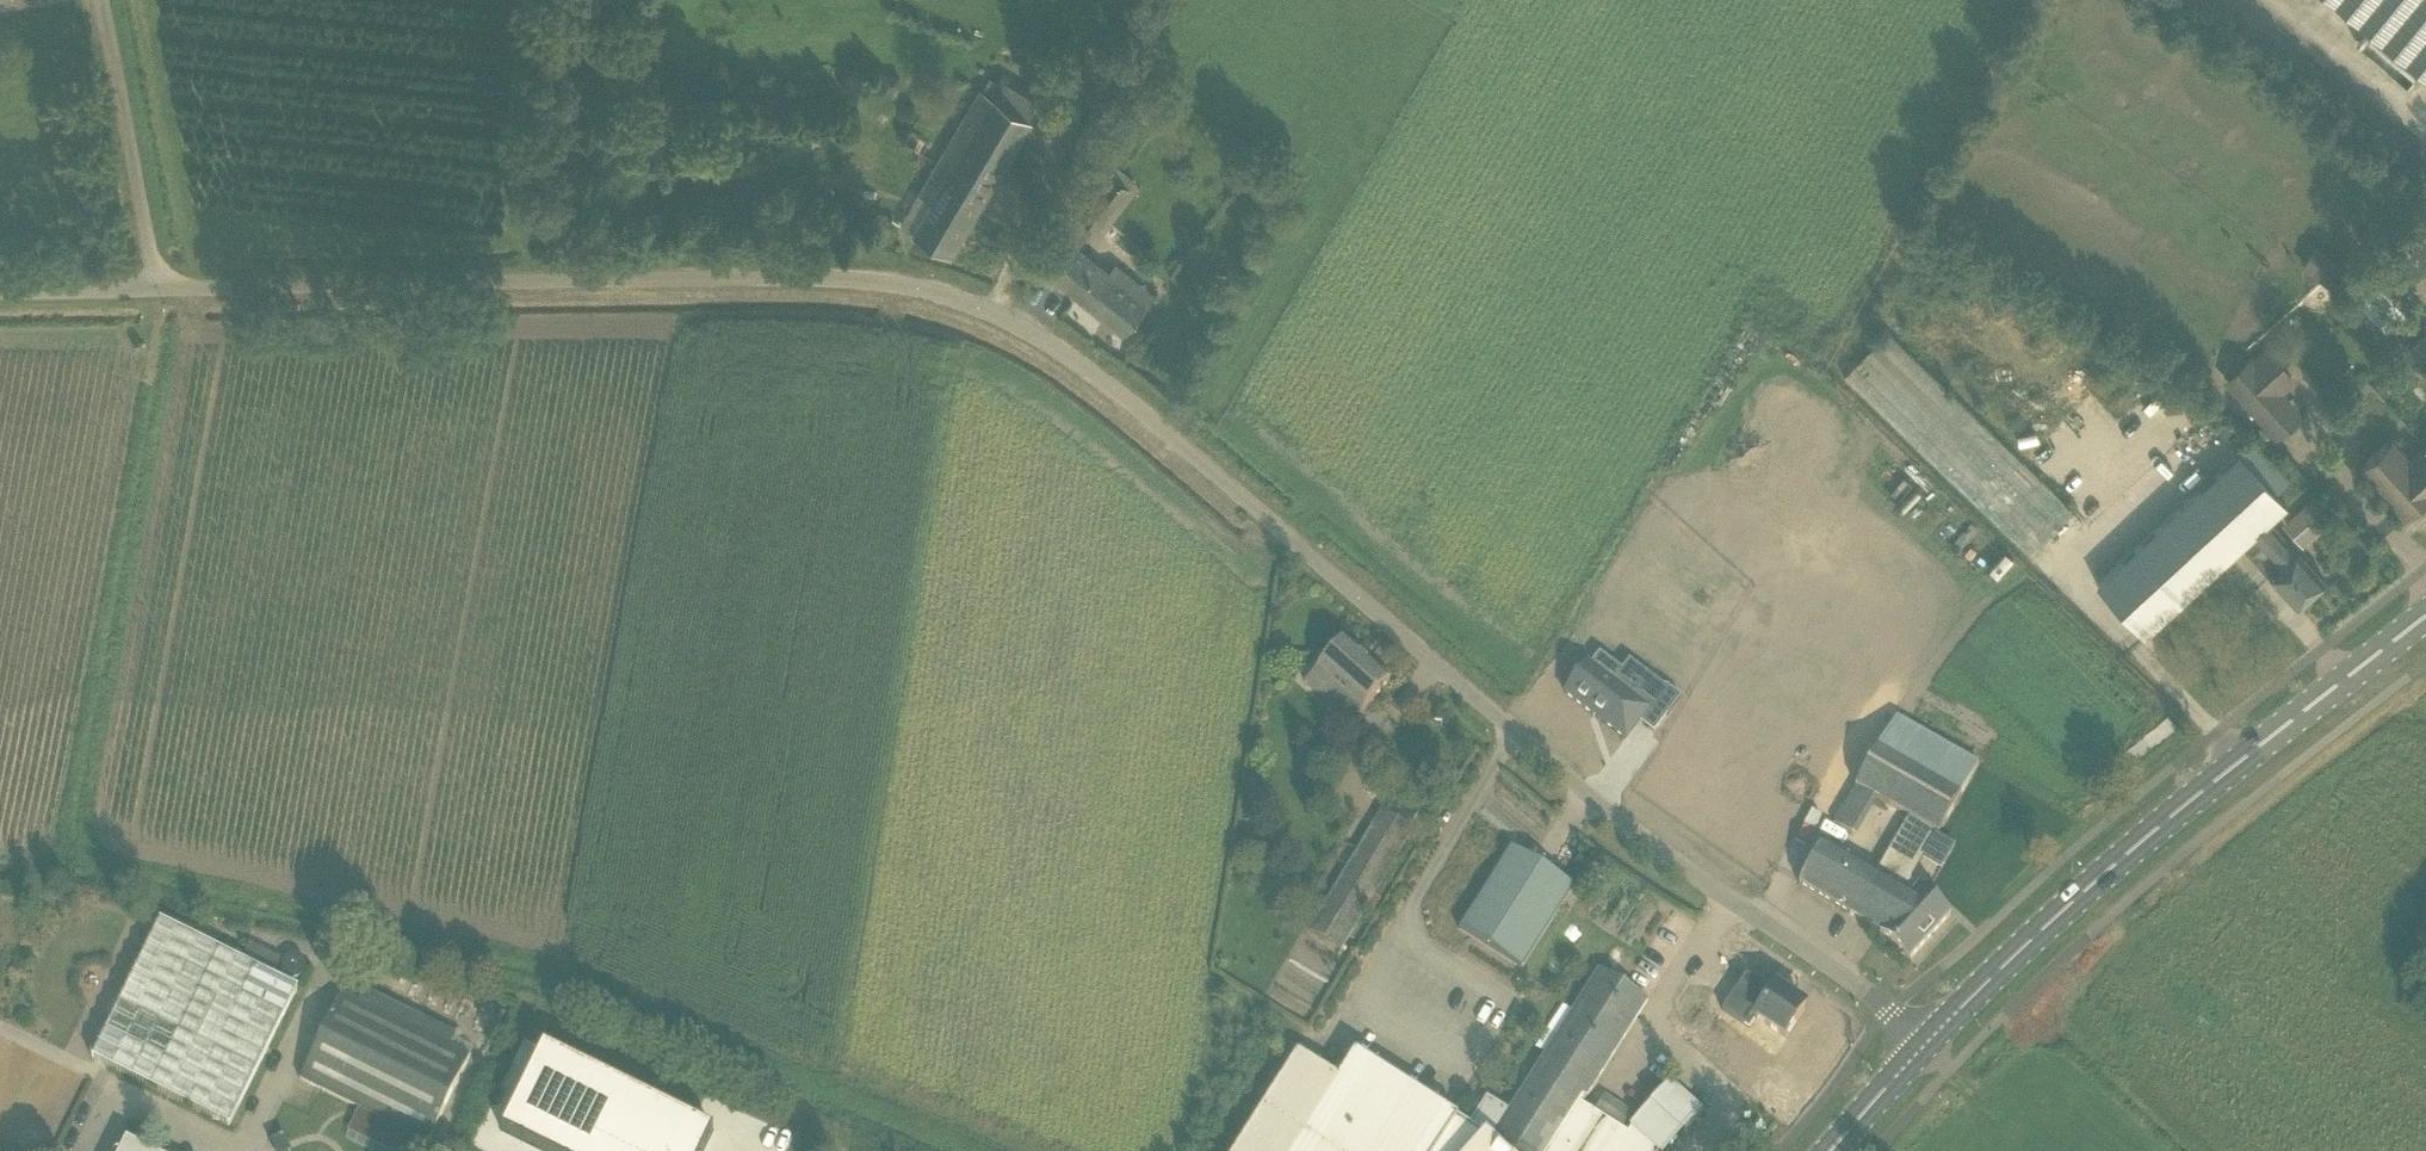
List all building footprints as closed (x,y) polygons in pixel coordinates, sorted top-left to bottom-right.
[(24,4),(24,0),(0,0),(0,10),(24,4)] [(2425,70),(2425,0),(2338,0),(2425,70)] [(900,75),(884,75),(884,91),(893,91),(899,85),(900,75)] [(932,202),(914,232),(950,254),(1029,120),(1026,118),(1034,104),(1014,92),(1002,84),(1001,86),(988,78),(981,90),(920,194),(932,202)] [(1262,232),(1249,225),(1241,238),(1254,246),(1262,232)] [(1051,276),(1124,334),(1147,305),(1127,289),(1134,280),(1114,264),(1107,272),(1074,246),(1051,276)] [(2406,351),(2425,373),(2425,333),(2406,351)] [(2301,415),(2282,393),(2297,380),(2267,345),(2252,359),(2250,356),(2223,380),(2274,439),(2301,415)] [(1960,468),(1974,452),(1961,441),(1968,422),(1977,430),(1976,432),(1982,437),(1978,450),(2011,462),(2020,469),(2024,459),(2010,446),(1993,441),(1997,428),(1978,421),(1960,406),(1953,428),(1950,431),(1958,438),(1949,448),(1926,441),(1923,448),(1937,460),(1960,468)] [(2425,498),(2425,447),(2425,446),(2410,460),(2391,439),(2360,467),(2405,517),(2425,498)] [(2239,545),(2267,518),(2285,502),(2238,451),(2097,583),(2144,634),(2239,545)] [(2372,486),(2364,478),(2357,484),(2364,493),(2372,486)] [(2296,606),(2324,580),(2267,518),(2239,545),(2249,556),(2268,577),(2296,606)] [(1363,712),(1390,681),(1344,640),(1306,683),(1329,703),(1340,691),(1363,712)] [(1582,657),(1558,687),(1617,734),(1641,705),(1606,676),(1615,665),(1594,648),(1585,660),(1582,657)] [(1683,688),(1666,674),(1649,694),(1666,708),(1683,688)] [(1897,714),(1867,765),(1856,784),(1880,798),(1910,816),(1939,833),(1962,794),(1981,763),(1897,714)] [(1342,950),(1413,829),(1415,830),(1422,818),(1392,800),(1386,811),(1381,808),(1309,931),(1342,950)] [(1905,890),(1939,833),(1910,816),(1876,873),(1905,890)] [(1824,842),(1800,883),(1799,884),(1878,930),(1880,931),(1879,932),(1910,960),(1912,958),(1912,957),(1949,917),(1950,915),(1921,887),(1912,896),(1905,890),(1876,873),(1824,842)] [(1511,847),(1459,929),(1521,968),(1574,886),(1511,847)] [(229,1126),(240,1105),(298,987),(161,920),(93,1059),(229,1126)] [(1701,1110),(1672,1084),(1673,1083),(1671,1082),(1630,1127),(1631,1128),(1628,1133),(1583,1104),(1585,1100),(1583,1098),(1645,1001),(1599,972),(1510,1111),(1487,1096),(1469,1124),(1357,1050),(1338,1079),(1298,1054),(1236,1150),(1667,1150),(1703,1110),(1702,1109),(1701,1110)] [(1733,1004),(1785,1037),(1806,1007),(1775,987),(1769,996),(1747,982),(1733,1004)] [(429,1142),(439,1121),(472,1055),(343,992),(300,1079),(429,1142)] [(543,1048),(501,1133),(537,1150),(705,1150),(715,1132),(543,1048)] [(127,1140),(122,1150),(150,1150),(127,1140)]
